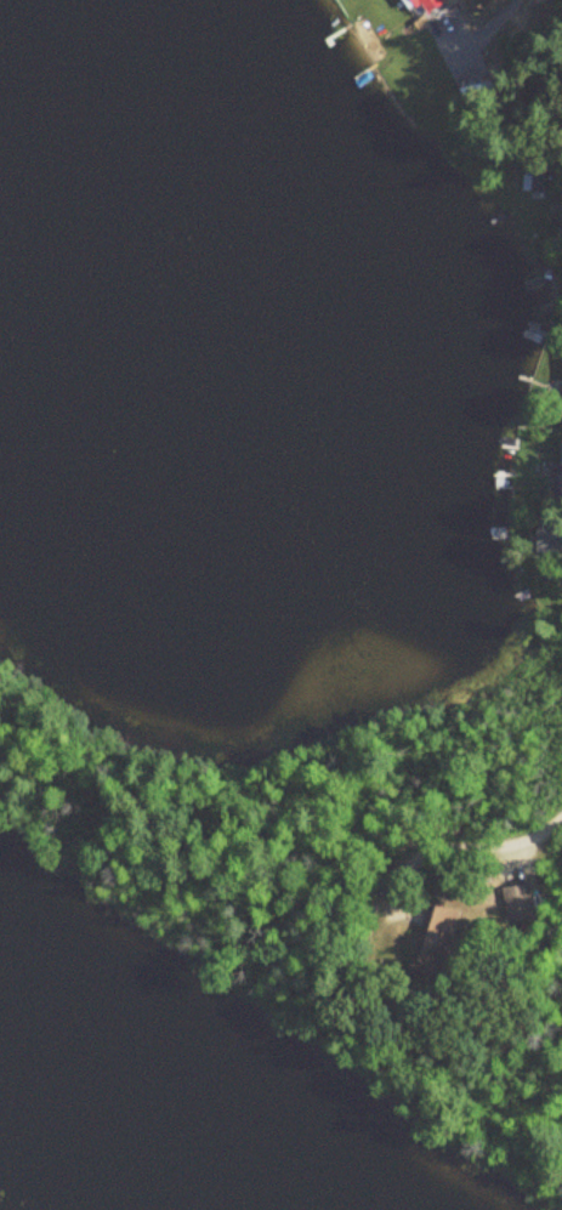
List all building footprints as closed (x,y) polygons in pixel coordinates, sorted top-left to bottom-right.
[(446,3),(444,0),(415,0),(426,17),(446,3)] [(506,889),(510,924),(536,921),(532,886),(506,889)] [(463,914),(441,907),(419,970),(440,978),(463,914)]
